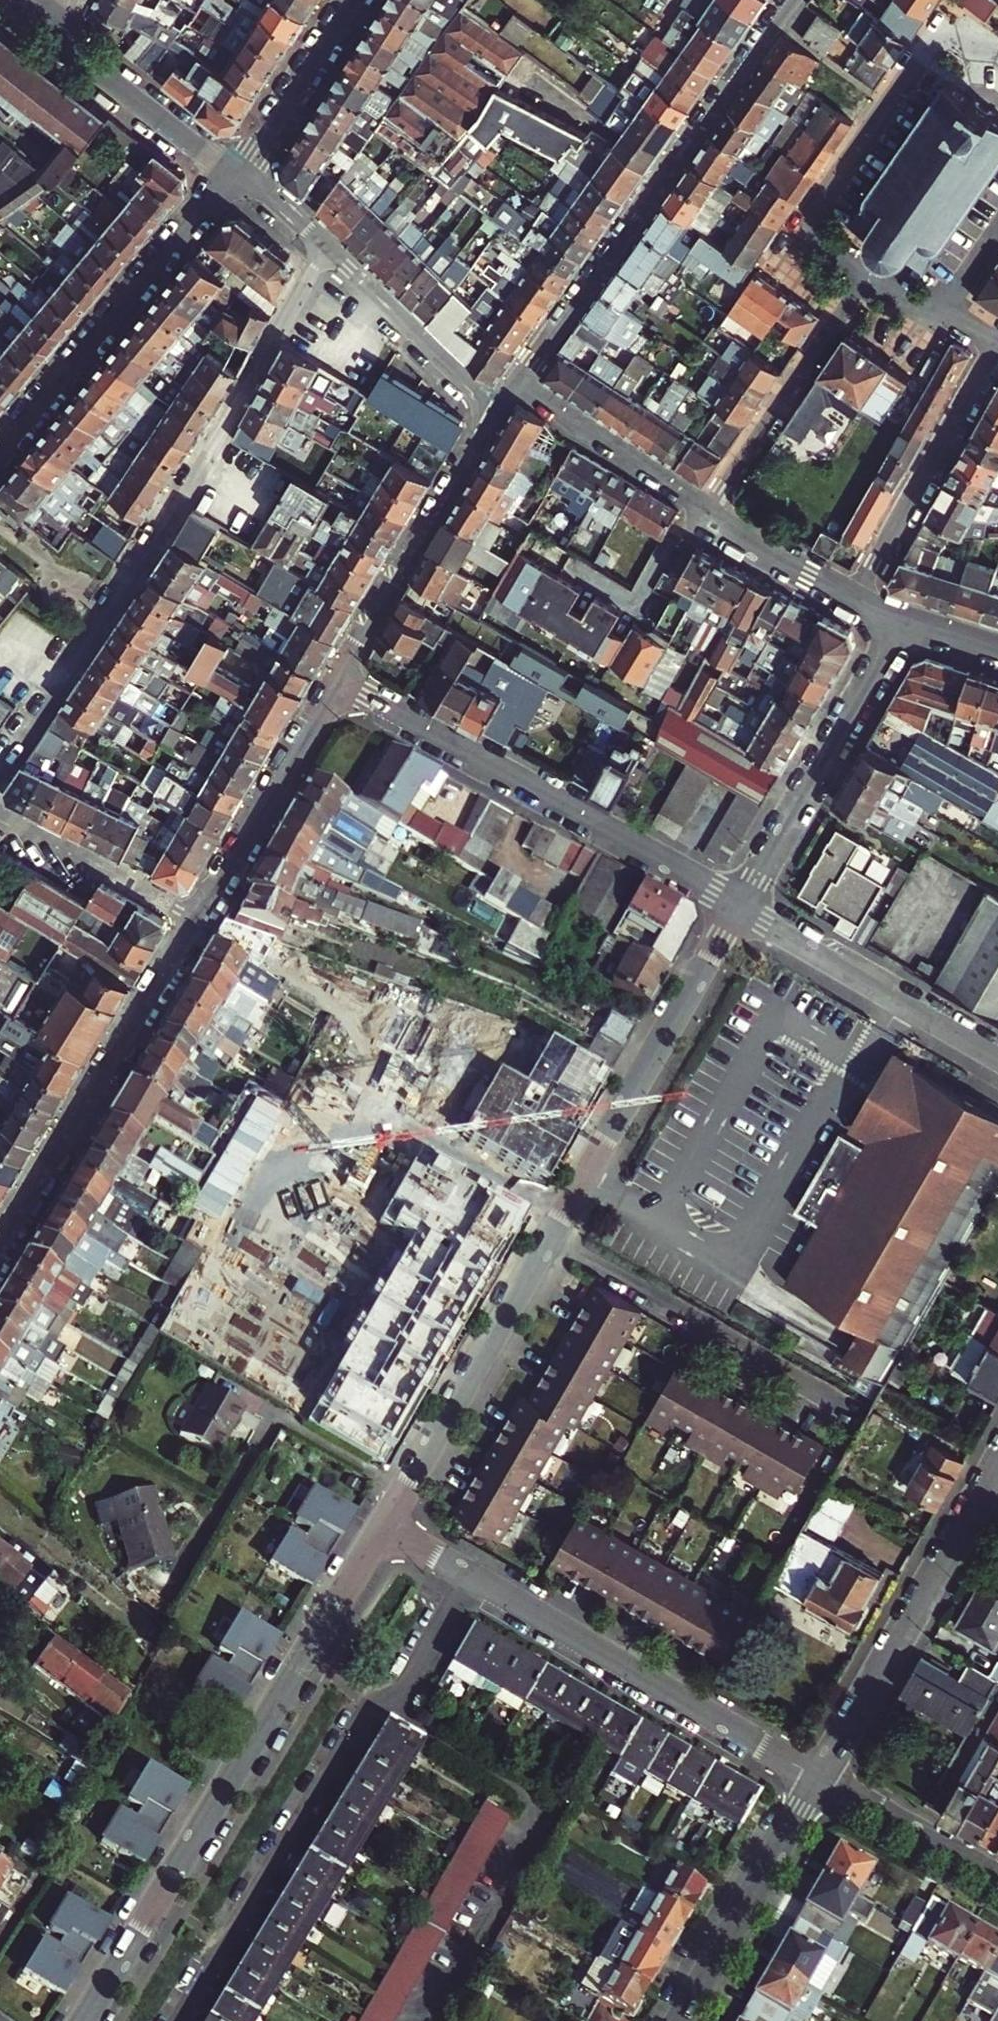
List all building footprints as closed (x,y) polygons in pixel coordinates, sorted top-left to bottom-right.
[(183,29),(136,0),(98,0),(97,3),(131,23),(135,16),(160,31),(175,41),(175,39),(183,29)] [(170,0),(136,0),(183,29),(188,21),(191,24),(196,17),(169,2),(170,0)] [(199,12),(203,5),(205,2),(202,0),(179,0),(199,12)] [(296,36),(243,2),(240,7),(229,0),(207,0),(205,2),(203,5),(215,13),(231,23),(283,57),(296,36)] [(309,17),(283,0),(245,0),(243,2),(296,36),(309,17)] [(319,0),(283,0),(309,17),(319,0)] [(454,22),(430,5),(422,0),(391,0),(387,6),(440,41),(454,22)] [(466,0),(422,0),(430,5),(454,22),(462,10),(468,1),(466,0)] [(753,20),(726,0),(690,0),(685,7),(736,45),(752,22),(753,20)] [(767,0),(726,0),(753,20),(767,0)] [(928,15),(906,0),(853,0),(865,8),(911,40),(928,15)] [(928,15),(938,0),(906,0),(928,15)] [(959,0),(987,19),(997,5),(997,0),(959,0)] [(431,53),(440,41),(387,6),(374,26),(404,46),(426,61),(431,53)] [(725,59),(736,45),(685,7),(674,23),(678,26),(725,59)] [(844,68),(877,90),(911,40),(865,8),(848,33),(845,37),(839,33),(832,41),(853,56),(844,68)] [(483,88),(479,85),(489,70),(504,81),(508,75),(493,64),(501,54),(509,60),(510,57),(517,62),(523,54),(497,36),(462,10),(454,22),(440,41),(431,53),(426,61),(414,76),(411,81),(404,91),(397,101),(390,111),(383,120),(377,130),(388,138),(398,146),(413,157),(429,169),(433,173),(455,145),(444,137),(464,108),(469,111),(483,88)] [(272,75),(283,57),(231,23),(215,13),(208,23),(217,28),(211,36),(218,40),(272,75)] [(839,33),(841,29),(820,14),(802,39),(823,54),(832,41),(839,33)] [(156,37),(160,31),(135,16),(131,23),(145,31),(156,37)] [(414,76),(426,61),(404,46),(374,26),(361,47),(403,75),(406,71),(414,76)] [(714,75),(725,59),(678,26),(671,36),(667,33),(663,39),(682,52),(714,75)] [(845,37),(848,33),(841,29),(839,33),(845,37)] [(112,117),(0,31),(0,82),(13,92),(1,108),(27,128),(39,112),(70,136),(45,170),(40,166),(37,170),(19,181),(13,177),(25,159),(16,152),(0,173),(0,223),(24,205),(56,183),(65,177),(72,168),(88,147),(112,117)] [(127,53),(138,61),(157,38),(156,37),(145,31),(127,53)] [(656,34),(653,39),(665,47),(678,57),(682,52),(663,39),(656,34)] [(764,61),(800,86),(818,60),(782,36),(764,61)] [(173,61),(164,55),(171,45),(157,38),(138,61),(166,83),(178,67),(248,112),(260,93),(226,71),(206,58),(184,45),(173,61)] [(700,96),(714,75),(682,52),(678,57),(665,47),(653,39),(642,54),(644,56),(645,57),(654,63),(700,96)] [(260,93),(272,75),(218,40),(210,52),(231,65),(226,71),(260,93)] [(411,81),(403,75),(361,47),(347,67),(377,87),(384,77),(404,91),(411,81)] [(226,71),(231,65),(210,52),(206,58),(226,71)] [(493,64),(508,75),(517,62),(510,57),(509,60),(501,54),(493,64)] [(689,111),(700,96),(654,63),(645,57),(636,72),(639,74),(638,75),(689,111)] [(748,85),(784,111),(801,87),(800,86),(764,61),(748,85)] [(240,125),(248,112),(178,67),(166,83),(225,130),(237,128),(240,125)] [(390,111),(397,101),(377,87),(347,67),(335,88),(364,107),(370,98),(390,111)] [(580,147),(588,135),(499,88),(504,81),(489,70),(479,85),(483,88),(469,111),(464,108),(444,137),(455,145),(433,173),(444,181),(452,187),(465,172),(474,161),(486,147),(498,133),(505,126),(534,141),(565,158),(574,143),(580,147)] [(678,126),(689,111),(638,75),(639,74),(636,72),(634,70),(622,87),(678,126)] [(657,156),(668,141),(618,105),(625,95),(619,91),(612,86),(606,82),(591,104),(587,109),(623,135),(640,147),(642,144),(657,156)] [(908,259),(925,271),(997,168),(997,117),(997,116),(997,114),(997,112),(976,97),(973,100),(947,83),(851,222),(869,236),(869,242),(871,250),(876,257),(882,261),(888,264),(896,265),(903,263),(908,259)] [(729,111),(768,139),(786,113),(784,111),(748,85),(729,111)] [(668,141),(678,126),(622,87),(619,91),(625,95),(618,105),(668,141)] [(383,120),(364,107),(335,88),(322,108),(369,140),(377,130),(383,120)] [(836,149),(853,124),(809,92),(792,117),(836,149)] [(359,154),(369,140),(322,108),(309,128),(355,159),(359,154)] [(749,165),(768,139),(729,111),(710,138),(749,165)] [(818,175),(836,149),(792,117),(774,143),(818,175)] [(347,171),(355,159),(309,128),(298,147),(325,167),(331,159),(347,171)] [(646,171),(657,156),(642,144),(640,147),(623,135),(614,147),(646,171)] [(750,180),(757,170),(751,167),(749,165),(710,138),(691,165),(729,191),(741,174),(750,180)] [(625,201),(636,186),(603,163),(580,147),(574,143),(565,158),(573,164),(592,178),(625,201)] [(800,201),(818,175),(774,143),(757,170),(800,201)] [(129,158),(137,165),(179,199),(188,189),(187,176),(147,145),(138,155),(134,152),(129,158)] [(387,159),(402,171),(413,157),(398,146),(387,159)] [(334,189),(341,179),(325,167),(298,147),(285,166),(288,178),(309,194),(319,178),(334,189)] [(636,186),(646,171),(614,147),(603,163),(636,186)] [(317,213),(332,228),(359,194),(371,179),(379,170),(359,154),(355,159),(347,171),(341,179),(334,189),(323,205),(317,213)] [(615,216),(625,201),(592,178),(573,164),(562,178),(582,192),(615,216)] [(123,182),(128,185),(165,216),(179,199),(137,165),(123,182)] [(732,193),(729,191),(691,165),(676,185),(724,219),(728,213),(724,210),(735,195),(732,193)] [(56,183),(65,191),(79,174),(72,168),(65,177),(56,183)] [(791,215),(800,201),(757,170),(750,180),(763,189),(760,194),(791,215)] [(604,231),(615,216),(582,192),(562,178),(552,194),(559,199),(571,208),(604,231)] [(332,228),(345,241),(373,207),(367,202),(376,190),(372,187),(375,183),(371,179),(359,194),(332,228)] [(435,192),(450,204),(459,193),(452,187),(444,181),(435,192)] [(114,193),(109,199),(151,233),(165,216),(128,185),(118,197),(114,193)] [(719,225),(724,219),(676,185),(662,205),(687,223),(702,233),(712,220),(719,225)] [(345,241),(360,255),(387,221),(380,215),(397,193),(390,187),(373,207),(345,241)] [(782,227),(791,215),(760,194),(757,198),(744,189),(741,193),(738,197),(739,198),(752,206),(782,227)] [(450,204),(466,215),(474,204),(459,193),(450,204)] [(594,246),(604,231),(571,208),(559,199),(552,194),(541,208),(561,222),(594,246)] [(391,216),(399,223),(416,204),(408,196),(391,216)] [(109,199),(95,215),(137,250),(151,233),(109,199)] [(571,278),(583,261),(551,236),(520,214),(505,202),(497,212),(493,218),(498,222),(503,226),(511,232),(530,246),(571,278)] [(438,209),(443,214),(446,209),(441,205),(438,209)] [(702,233),(687,223),(662,205),(642,233),(667,251),(682,261),(683,262),(692,250),(703,234),(702,233)] [(738,229),(767,249),(782,227),(752,206),(737,228),(738,229)] [(95,215),(81,232),(123,267),(137,250),(95,215)] [(489,236),(493,239),(503,226),(498,222),(493,218),(489,215),(479,228),(487,234),(489,236)] [(227,220),(198,255),(208,263),(216,254),(222,259),(214,268),(220,273),(254,228),(242,218),(227,220)] [(719,225),(725,229),(730,223),(724,219),(719,225)] [(360,255),(374,269),(401,235),(387,221),(360,255)] [(583,261),(594,246),(561,222),(551,236),(583,261)] [(560,293),(571,278),(530,246),(511,232),(503,226),(491,242),(499,248),(502,250),(519,262),(560,293)] [(232,271),(246,282),(276,244),(254,228),(220,273),(226,278),(232,271)] [(723,248),(724,249),(738,229),(737,228),(723,248)] [(753,269),(767,249),(738,229),(724,249),(726,250),(753,269)] [(123,267),(81,232),(67,249),(109,284),(123,267)] [(665,280),(667,282),(682,261),(667,251),(642,233),(618,268),(643,286),(655,294),(665,280)] [(416,310),(442,276),(455,260),(449,255),(457,244),(454,241),(457,238),(452,234),(439,251),(402,297),(416,310)] [(706,278),(715,265),(726,250),(724,249),(723,248),(710,239),(703,234),(692,250),(683,262),(706,278)] [(388,283),(415,249),(401,235),(374,269),(388,283)] [(388,283),(402,297),(439,251),(433,245),(436,241),(431,236),(428,240),(424,236),(415,249),(388,283)] [(276,244),(246,282),(240,290),(242,291),(241,294),(256,306),(273,314),(296,271),(290,256),(276,244)] [(38,253),(54,267),(95,301),(109,284),(67,249),(66,248),(57,259),(43,248),(38,253)] [(549,309),(560,293),(519,262),(502,250),(496,257),(522,277),(517,285),(549,309)] [(742,284),(753,269),(726,250),(715,265),(742,284)] [(198,255),(183,272),(214,297),(223,287),(237,299),(237,298),(241,294),(242,291),(240,290),(226,278),(220,273),(214,268),(208,263),(198,255)] [(416,310),(430,324),(456,290),(460,285),(472,269),(462,260),(458,256),(455,260),(442,276),(416,310)] [(95,301),(54,267),(45,278),(30,266),(26,271),(54,295),(81,317),(95,301)] [(538,324),(549,309),(517,285),(492,266),(486,274),(510,293),(506,300),(538,324)] [(601,292),(626,309),(643,286),(618,268),(601,292)] [(183,272),(170,289),(214,326),(217,323),(228,309),(214,297),(183,272)] [(730,312),(750,326),(778,286),(758,273),(730,312)] [(997,313),(997,277),(992,273),(975,298),(997,313)] [(527,339),(538,324),(506,300),(472,275),(463,291),(474,299),(480,289),(489,296),(482,305),(527,339)] [(762,335),(765,337),(794,297),(778,286),(750,326),(762,335)] [(214,326),(170,289),(156,305),(195,337),(203,328),(209,333),(214,326)] [(494,387),(516,355),(485,330),(465,313),(472,306),(461,294),(456,290),(430,324),(494,387)] [(81,317),(54,295),(46,305),(31,292),(25,299),(30,303),(67,334),(81,317)] [(641,320),(626,309),(601,292),(583,318),(607,335),(611,337),(624,345),(637,326),(641,320)] [(256,306),(241,294),(237,298),(244,303),(237,311),(231,306),(228,309),(217,323),(258,343),(273,314),(256,306)] [(650,308),(662,316),(670,305),(658,296),(650,308)] [(67,334),(30,303),(23,311),(9,301),(2,309),(5,311),(53,351),(67,334)] [(156,305),(142,322),(187,360),(192,353),(186,348),(195,337),(156,305)] [(516,355),(527,339),(482,305),(474,315),(488,325),(485,330),(516,355)] [(5,311),(0,318),(0,335),(39,368),(53,351),(5,311)] [(611,337),(607,335),(583,318),(573,331),(596,347),(600,342),(604,345),(605,346),(611,337)] [(142,322),(128,339),(158,364),(173,377),(186,361),(187,360),(142,322)] [(655,338),(659,341),(663,336),(658,332),(655,338)] [(25,384),(39,368),(0,335),(0,363),(25,384)] [(921,400),(928,388),(848,335),(786,426),(798,434),(834,381),(904,430),(906,426),(921,400)] [(128,339),(114,355),(145,380),(158,364),(128,339)] [(935,375),(956,387),(974,354),(955,341),(935,375)] [(691,360),(698,364),(708,348),(702,343),(691,360)] [(231,391),(242,373),(199,345),(192,353),(187,360),(186,361),(231,391)] [(275,367),(327,397),(335,383),(342,387),(346,380),(341,378),(336,375),(315,363),(296,352),(287,347),(275,367)] [(540,379),(569,398),(588,370),(559,351),(540,379)] [(771,391),(782,374),(750,352),(738,368),(771,391)] [(114,355),(100,372),(141,405),(149,395),(155,400),(158,395),(160,393),(145,380),(114,355)] [(678,380),(685,384),(698,364),(691,360),(690,361),(678,380)] [(760,407),(771,391),(738,368),(725,360),(714,376),(760,407)] [(173,377),(172,378),(219,408),(231,391),(186,361),(173,377)] [(11,401),(25,384),(0,363),(0,391),(11,401)] [(265,386),(313,413),(317,406),(330,414),(337,402),(327,397),(275,367),(265,386)] [(367,396),(455,446),(467,425),(467,416),(451,407),(426,393),(398,377),(383,368),(369,394),(367,396)] [(569,398),(596,416),(615,388),(588,370),(569,398)] [(100,372),(87,388),(130,424),(138,414),(141,416),(144,413),(146,410),(141,405),(100,372)] [(921,400),(942,412),(956,387),(935,375),(928,388),(921,400)] [(748,424),(760,407),(714,376),(702,395),(720,407),(748,424)] [(219,408),(172,378),(163,389),(160,393),(158,395),(206,427),(219,408)] [(622,433),(650,451),(674,413),(691,388),(685,384),(678,380),(675,378),(652,412),(641,405),(622,433)] [(313,413),(265,386),(255,403),(302,431),(313,413)] [(87,388),(73,405),(106,433),(112,425),(126,436),(131,429),(133,427),(130,424),(87,388)] [(596,416),(622,433),(641,405),(615,388),(596,416)] [(361,389),(348,408),(352,411),(356,413),(366,398),(367,396),(369,394),(361,389)] [(0,391),(0,414),(11,401),(0,391)] [(987,411),(997,418),(997,391),(987,411)] [(206,427),(158,395),(155,400),(146,410),(144,413),(194,446),(206,427)] [(906,426),(927,438),(942,412),(921,400),(906,426)] [(255,403),(244,423),(297,453),(308,434),(302,431),(255,403)] [(73,405),(59,422),(95,451),(103,441),(114,450),(117,447),(119,444),(106,433),(73,405)] [(536,479),(559,440),(548,423),(518,406),(490,452),(532,477),(536,479)] [(676,468),(705,487),(748,424),(720,407),(713,416),(731,427),(722,440),(714,453),(694,440),(676,468)] [(997,441),(997,418),(987,411),(977,429),(997,441)] [(131,429),(149,442),(182,463),(194,446),(144,413),(141,416),(133,427),(131,429)] [(650,451),(676,468),(694,440),(681,431),(688,422),(674,413),(650,451)] [(341,430),(324,420),(318,429),(335,439),(341,430)] [(95,451),(59,422),(44,439),(83,471),(92,461),(100,467),(103,463),(106,460),(95,451)] [(890,455),(911,467),(927,438),(906,426),(904,430),(890,455)] [(714,453),(722,440),(704,427),(694,440),(714,453)] [(977,429),(967,446),(997,463),(997,441),(977,429)] [(39,445),(28,458),(81,502),(85,504),(104,518),(131,538),(145,518),(100,485),(91,478),(83,471),(44,439),(39,445)] [(117,447),(126,453),(169,482),(182,463),(149,442),(141,453),(122,440),(119,444),(117,447)] [(333,446),(332,448),(329,452),(335,455),(339,449),(333,446)] [(967,446),(958,463),(993,484),(997,485),(997,463),(967,446)] [(345,453),(339,449),(335,455),(341,459),(345,453)] [(561,470),(559,475),(580,487),(568,507),(580,514),(577,520),(583,523),(612,471),(574,449),(561,470)] [(481,467),(477,474),(519,499),(532,477),(490,452),(481,467)] [(103,463),(125,478),(158,500),(163,492),(169,482),(126,453),(119,464),(108,457),(106,460),(103,463)] [(369,470),(385,480),(421,502),(431,485),(379,454),(369,470)] [(875,480),(896,492),(911,467),(890,455),(875,480)] [(81,502),(28,458),(12,477),(55,513),(64,503),(77,514),(85,504),(81,502)] [(993,484),(958,463),(948,481),(983,501),(995,503),(997,503),(997,485),(993,484)] [(555,480),(559,475),(561,470),(555,466),(549,477),(555,480)] [(640,487),(612,471),(583,523),(588,526),(591,521),(594,523),(598,516),(617,528),(625,514),(640,487)] [(145,518),(158,500),(125,478),(118,488),(95,473),(91,478),(100,485),(145,518)] [(519,499),(477,474),(462,498),(497,520),(503,510),(529,525),(533,519),(517,510),(513,508),(518,501),(519,499)] [(0,492),(0,497),(25,518),(28,516),(63,545),(75,528),(63,519),(55,513),(12,477),(0,492)] [(421,502),(385,480),(379,491),(367,485),(366,486),(352,477),(348,483),(363,492),(410,521),(421,502)] [(326,519),(321,516),(332,499),(331,499),(314,489),(297,479),(254,548),(278,562),(289,569),(297,556),(300,551),(311,533),(319,520),(323,522),(326,519)] [(860,506),(881,518),(896,492),(875,480),(860,506)] [(973,517),(974,517),(983,501),(948,481),(938,498),(973,517)] [(640,487),(625,514),(664,538),(680,511),(640,487)] [(410,521),(363,492),(352,511),(358,515),(399,540),(403,532),(410,521)] [(448,521),(492,547),(506,525),(497,520),(462,498),(448,521)] [(986,518),(974,517),(973,517),(938,498),(928,517),(936,521),(949,529),(963,536),(978,536),(997,537),(997,519),(986,518)] [(974,517),(986,518),(995,503),(983,501),(974,517)] [(521,503),(517,510),(533,519),(537,512),(521,503)] [(845,532),(866,544),(881,518),(860,506),(845,532)] [(358,515),(352,511),(345,507),(335,524),(339,527),(389,557),(399,540),(358,515)] [(175,544),(203,560),(221,529),(193,512),(175,544)] [(921,529),(929,534),(936,521),(928,517),(921,529)] [(104,518),(90,539),(117,559),(131,538),(104,518)] [(492,547),(448,521),(430,552),(459,569),(469,553),(507,575),(515,561),(492,547)] [(912,545),(941,555),(949,529),(936,521),(929,534),(921,529),(912,545)] [(339,527),(329,544),(378,574),(389,557),(339,527)] [(813,548),(830,558),(840,541),(822,531),(813,548)] [(830,558),(852,570),(866,544),(845,532),(840,541),(830,558)] [(311,533),(300,551),(368,592),(378,574),(329,544),(321,557),(309,549),(316,537),(311,533)] [(175,544),(164,561),(212,589),(223,573),(203,560),(175,544)] [(935,571),(939,559),(910,549),(903,561),(935,571)] [(951,562),(966,567),(971,554),(955,549),(951,562)] [(562,574),(521,550),(515,561),(507,575),(497,592),(497,593),(522,607),(520,609),(536,619),(537,616),(562,574)] [(677,633),(691,609),(716,567),(720,560),(702,550),(681,585),(690,590),(684,601),(680,599),(673,598),(659,624),(677,633)] [(315,567),(307,580),(357,609),(368,592),(300,551),(297,556),(315,567)] [(414,581),(442,598),(459,569),(430,552),(413,581),(414,581)] [(7,591),(20,602),(34,585),(0,557),(0,586),(7,591)] [(716,567),(691,609),(704,616),(697,627),(702,630),(737,570),(720,560),(716,567)] [(212,589),(164,561),(152,577),(201,606),(212,589)] [(893,590),(925,600),(935,571),(903,561),(890,584),(893,590)] [(357,609),(307,580),(289,569),(278,562),(259,594),(264,597),(286,610),(313,627),(338,641),(357,609)] [(708,634),(719,640),(755,580),(737,570),(702,630),(695,641),(701,645),(708,634)] [(925,600),(955,610),(964,581),(935,571),(925,600)] [(562,574),(537,616),(559,629),(557,632),(572,641),(574,639),(588,615),(575,608),(586,589),(562,574)] [(152,577),(141,594),(189,623),(197,612),(214,622),(218,616),(217,616),(201,606),(152,577)] [(691,762),(714,775),(742,793),(763,806),(785,770),(698,720),(702,713),(709,702),(718,686),(729,669),(731,670),(738,658),(741,653),(777,592),(755,580),(719,640),(679,708),(673,704),(656,741),(691,762)] [(997,623),(997,581),(996,580),(992,590),(983,619),(997,623)] [(526,646),(518,641),(481,620),(442,598),(414,581),(402,601),(436,620),(442,624),(453,630),(480,645),(487,649),(499,656),(552,686),(628,730),(629,731),(640,711),(593,684),(586,697),(571,688),(578,675),(526,646)] [(955,610),(983,619),(992,590),(964,581),(955,610)] [(255,591),(247,605),(245,608),(249,611),(249,609),(256,610),(264,597),(259,594),(255,591)] [(795,601),(777,592),(741,653),(749,658),(758,644),(767,650),(770,643),(775,635),(782,623),(795,601)] [(189,623),(141,594),(130,610),(182,641),(195,649),(202,652),(206,646),(193,638),(199,628),(189,623)] [(588,615),(574,639),(598,653),(597,655),(612,664),(626,641),(612,632),(624,611),(599,596),(588,615)] [(418,652),(436,620),(402,601),(401,600),(382,632),(386,634),(417,652),(418,652)] [(795,601),(782,623),(849,663),(857,648),(853,633),(827,619),(823,628),(806,619),(811,610),(795,601)] [(222,607),(217,616),(218,616),(225,620),(230,611),(222,607)] [(179,646),(182,641),(130,610),(119,626),(168,655),(176,643),(179,646)] [(313,627),(286,610),(276,627),(328,657),(338,641),(313,627)] [(228,622),(235,626),(240,617),(233,613),(228,622)] [(221,633),(227,622),(225,620),(218,616),(214,622),(208,634),(212,636),(230,647),(233,640),(221,633)] [(253,625),(240,617),(235,626),(248,634),(253,625)] [(849,663),(782,623),(775,635),(794,646),(789,654),(837,682),(849,663)] [(626,641),(612,664),(647,685),(671,644),(673,642),(655,631),(649,633),(636,625),(626,641)] [(108,643),(157,672),(168,655),(119,626),(108,643)] [(328,657),(276,627),(271,635),(288,645),(283,654),(318,675),(328,657)] [(445,643),(450,646),(471,659),(480,645),(453,630),(445,643)] [(417,652),(386,634),(378,648),(410,665),(417,652)] [(219,685),(254,706),(287,726),(298,709),(291,704),(297,693),(305,697),(307,693),(272,672),(263,687),(255,682),(252,687),(218,667),(230,647),(212,636),(206,646),(202,652),(192,669),(192,670),(203,676),(219,685)] [(145,688),(157,672),(108,643),(102,652),(97,659),(145,688)] [(767,650),(759,663),(764,666),(782,676),(826,701),(837,682),(789,654),(770,643),(767,650)] [(663,697),(688,654),(671,644),(647,685),(646,688),(663,697)] [(456,684),(440,709),(451,714),(464,722),(483,686),(469,679),(487,649),(480,645),(471,659),(456,684)] [(248,658),(272,672),(307,693),(318,675),(283,654),(269,646),(263,656),(253,649),(248,658)] [(450,646),(434,671),(456,684),(471,659),(450,646)] [(184,656),(180,663),(192,669),(202,652),(195,649),(189,659),(184,656)] [(483,686),(464,722),(486,734),(487,732),(508,744),(519,724),(529,729),(552,686),(499,656),(483,686)] [(738,658),(731,670),(747,679),(749,680),(753,673),(756,668),(738,658)] [(121,695),(135,704),(145,688),(97,659),(86,675),(121,695)] [(917,666),(890,710),(925,729),(937,706),(960,712),(974,673),(930,659),(917,666)] [(761,671),(764,666),(759,663),(756,668),(761,671)] [(737,696),(747,679),(731,670),(729,669),(718,686),(737,696)] [(188,684),(185,688),(193,693),(203,676),(192,670),(185,682),(188,684)] [(440,709),(456,684),(434,671),(418,697),(440,709)] [(776,686),(753,673),(749,680),(771,693),(815,719),(826,701),(782,676),(776,686)] [(995,680),(974,673),(960,712),(950,742),(960,748),(968,726),(979,729),(995,680)] [(0,678),(0,699),(15,709),(27,692),(2,674),(0,678)] [(75,691),(110,711),(121,695),(86,675),(75,691)] [(198,696),(209,702),(219,685),(203,676),(193,693),(198,696)] [(997,724),(997,681),(995,680),(979,729),(975,743),(983,745),(989,747),(996,724),(997,724)] [(180,686),(170,702),(183,710),(193,693),(185,688),(180,686)] [(718,686),(709,702),(730,714),(739,698),(737,696),(718,686)] [(110,711),(75,691),(68,702),(64,708),(137,751),(152,760),(163,743),(110,711)] [(267,760),(277,743),(227,713),(209,702),(198,696),(193,693),(183,710),(188,713),(196,718),(202,708),(225,722),(220,732),(267,760)] [(291,704),(298,709),(305,697),(297,693),(291,704)] [(815,719),(771,693),(764,703),(760,701),(756,708),(764,713),(805,736),(815,719)] [(1,729),(15,709),(0,699),(0,728),(1,729)] [(227,713),(277,743),(287,726),(254,706),(249,716),(231,705),(227,713)] [(890,710),(875,736),(887,743),(896,728),(920,742),(904,770),(925,783),(979,814),(985,818),(997,799),(997,772),(978,760),(971,755),(960,748),(950,742),(925,729),(890,710)] [(166,717),(175,723),(179,717),(170,712),(166,717)] [(795,752),(757,730),(738,719),(733,725),(723,724),(702,713),(698,720),(785,770),(795,752)] [(805,736),(764,713),(759,721),(761,722),(757,730),(795,752),(805,736)] [(173,726),(184,733),(190,722),(179,716),(179,717),(175,723),(173,726)] [(163,743),(171,748),(175,740),(180,743),(185,734),(184,733),(173,726),(163,743)] [(28,803),(47,768),(65,741),(67,738),(50,728),(9,789),(10,794),(28,803)] [(209,748),(257,777),(267,760),(220,732),(216,737),(199,728),(193,738),(209,748)] [(628,730),(620,746),(628,750),(629,748),(637,735),(629,731),(628,730)] [(67,738),(65,741),(70,744),(69,745),(81,753),(82,751),(84,748),(67,738)] [(171,748),(163,743),(152,760),(164,767),(171,754),(197,769),(189,782),(204,791),(237,811),(247,793),(185,756),(171,748)] [(978,760),(983,745),(975,743),(971,755),(978,760)] [(620,746),(613,758),(594,792),(618,805),(647,750),(638,745),(634,751),(629,748),(628,750),(620,746)] [(87,754),(86,755),(100,764),(103,759),(84,748),(82,751),(87,754)] [(189,749),(185,756),(247,793),(257,777),(209,748),(203,758),(189,749)] [(373,778),(391,788),(407,760),(403,758),(386,748),(370,776),(373,778)] [(594,792),(613,758),(594,748),(584,763),(574,782),(594,792)] [(857,766),(915,800),(925,806),(929,799),(919,793),(925,783),(904,770),(867,749),(857,766)] [(237,811),(204,791),(201,797),(168,778),(172,772),(164,767),(152,760),(137,751),(124,772),(141,782),(160,793),(225,832),(237,811)] [(47,768),(28,803),(47,814),(66,779),(78,758),(68,752),(55,773),(47,768)] [(431,801),(445,779),(407,760),(391,788),(376,813),(399,827),(446,855),(456,861),(462,850),(465,845),(418,817),(428,800),(431,801)] [(691,762),(663,813),(656,826),(678,839),(714,775),(691,762)] [(66,779),(47,814),(66,824),(90,781),(97,769),(86,763),(74,783),(66,779)] [(90,781),(66,824),(81,832),(86,835),(121,770),(114,766),(102,788),(90,781)] [(857,766),(846,784),(905,818),(915,800),(857,766)] [(121,770),(86,835),(105,845),(123,812),(128,804),(135,792),(141,782),(124,772),(121,770)] [(399,827),(376,813),(355,801),(311,774),(300,793),(356,825),(375,836),(388,844),(399,827)] [(355,801),(376,813),(391,788),(373,778),(370,776),(355,801)] [(135,792),(154,802),(156,800),(160,793),(141,782),(135,792)] [(846,784),(836,802),(879,826),(898,837),(908,820),(905,818),(846,784)] [(165,821),(178,829),(214,851),(225,832),(160,793),(156,800),(172,810),(165,821)] [(375,836),(356,825),(300,793),(290,810),(341,840),(351,845),(365,853),(375,836)] [(735,853),(751,827),(757,816),(763,806),(742,793),(706,855),(717,860),(735,853)] [(504,828),(512,814),(496,805),(488,801),(480,816),(504,828)] [(341,840),(290,810),(280,827),(332,857),(341,840)] [(139,826),(145,829),(153,814),(148,811),(142,822),(139,826)] [(123,812),(105,845),(123,856),(130,843),(137,831),(139,826),(142,822),(123,812)] [(997,849),(997,825),(985,818),(979,814),(969,832),(997,849)] [(504,828),(480,816),(474,827),(498,840),(504,828)] [(153,841),(167,849),(178,829),(165,821),(153,841)] [(534,853),(545,831),(535,825),(523,847),(534,853)] [(270,844),(306,865),(323,872),(356,886),(362,872),(342,862),(332,857),(280,827),(270,844)] [(474,827),(468,838),(492,851),(498,840),(474,827)] [(825,905),(842,915),(835,928),(853,939),(884,884),(862,870),(871,855),(870,849),(860,843),(861,842),(838,828),(831,840),(830,840),(824,849),(825,849),(818,861),(818,860),(812,869),(813,869),(798,895),(818,906),(822,899),(827,902),(825,905)] [(178,829),(167,849),(203,870),(214,851),(178,829)] [(532,856),(545,863),(558,838),(545,831),(534,853),(532,856)] [(465,845),(462,850),(486,862),(492,851),(468,838),(465,845)] [(558,838),(545,863),(558,869),(571,845),(558,838)] [(342,862),(346,855),(351,845),(341,840),(332,857),(342,862)] [(123,856),(183,889),(194,885),(203,870),(167,849),(160,860),(130,843),(123,856)] [(270,844),(255,869),(294,882),(333,896),(352,903),(356,892),(301,872),(306,865),(270,844)] [(558,869),(571,875),(584,852),(579,849),(571,845),(558,869)] [(462,850),(456,861),(479,875),(486,862),(462,850)] [(584,882),(597,859),(584,852),(571,875),(584,882)] [(365,865),(346,855),(342,862),(362,872),(365,865)] [(612,941),(644,885),(597,859),(584,882),(567,915),(605,937),(612,941)] [(333,896),(294,882),(255,869),(243,889),(251,892),(259,896),(324,919),(327,911),(419,943),(424,928),(352,903),(333,896)] [(64,944),(134,985),(146,965),(94,933),(76,922),(81,914),(88,903),(36,872),(13,910),(33,923),(65,942),(64,944)] [(494,884),(479,875),(470,891),(485,900),(494,884)] [(506,911),(518,887),(519,887),(499,876),(494,884),(485,900),(506,911)] [(91,905),(119,922),(121,917),(119,916),(129,899),(103,884),(91,905)] [(693,913),(644,885),(612,941),(669,974),(696,926),(693,913)] [(530,894),(518,887),(506,911),(518,918),(530,894)] [(990,890),(934,985),(997,1021),(997,894),(990,890)] [(259,896),(251,892),(233,924),(281,939),(289,920),(318,931),(318,929),(346,939),(351,928),(324,919),(259,896)] [(518,918),(529,925),(542,901),(530,894),(518,918)] [(135,902),(129,899),(119,916),(121,917),(129,913),(135,902)] [(529,925),(541,932),(554,908),(542,901),(529,925)] [(119,922),(158,945),(169,928),(167,921),(135,902),(129,913),(121,917),(119,922)] [(10,961),(33,923),(13,910),(0,903),(0,955),(10,961)] [(98,925),(94,933),(146,965),(158,945),(119,922),(91,905),(88,903),(81,914),(98,925)] [(554,939),(567,915),(554,908),(541,932),(548,935),(554,939)] [(589,974),(649,1008),(669,974),(612,941),(605,937),(596,954),(599,956),(589,974)] [(134,985),(64,944),(51,966),(121,1007),(134,985)] [(210,945),(197,968),(265,1008),(279,986),(210,945)] [(42,980),(10,961),(0,955),(0,1006),(19,1017),(30,1000),(41,981),(42,980)] [(388,1007),(311,961),(302,976),(380,1022),(388,1007)] [(121,1007),(51,966),(42,980),(41,981),(55,989),(47,1003),(58,1011),(55,1015),(30,1000),(19,1017),(90,1059),(121,1007)] [(265,1008),(197,968),(185,989),(253,1030),(258,1021),(269,1027),(276,1015),(265,1008)] [(253,1030),(185,989),(171,1011),(227,1044),(240,1051),(246,1041),(263,1050),(269,1040),(253,1030)] [(576,1055),(585,1037),(525,1004),(516,1022),(576,1055)] [(11,1053),(71,1089),(81,1074),(90,1059),(19,1017),(0,1006),(0,1047),(11,1053)] [(627,1006),(619,1020),(637,1030),(645,1016),(627,1006)] [(227,1044),(171,1011),(159,1032),(207,1061),(226,1072),(232,1063),(221,1057),(219,1061),(211,1057),(218,1046),(223,1050),(227,1044)] [(323,1013),(310,1035),(319,1040),(331,1018),(323,1013)] [(406,1041),(508,1086),(524,1050),(467,1025),(463,1035),(418,1015),(406,1041)] [(610,1016),(599,1036),(624,1051),(637,1030),(619,1020),(610,1016)] [(319,1040),(306,1062),(326,1073),(351,1030),(331,1018),(319,1040)] [(159,1032),(148,1049),(205,1083),(210,1086),(212,1081),(199,1074),(207,1061),(159,1032)] [(624,1051),(599,1036),(596,1041),(622,1056),(624,1051)] [(622,1056),(596,1041),(584,1063),(609,1077),(622,1056)] [(205,1083),(148,1049),(137,1067),(195,1101),(205,1083)] [(852,1128),(871,1139),(898,1092),(885,1085),(899,1060),(912,1067),(914,1063),(895,1052),(852,1128)] [(11,1053),(0,1071),(27,1087),(61,1107),(68,1095),(71,1089),(11,1053)] [(914,1063),(912,1067),(899,1060),(885,1085),(898,1092),(871,1139),(791,1282),(875,1330),(857,1362),(890,1380),(997,1190),(997,1110),(914,1063)] [(195,1101),(137,1067),(127,1084),(177,1113),(185,1100),(193,1105),(195,1101)] [(517,1099),(564,1123),(579,1094),(531,1070),(517,1099)] [(282,1106),(294,1084),(278,1075),(266,1096),(282,1106)] [(238,1102),(248,1085),(236,1078),(226,1095),(229,1097),(238,1102)] [(50,1124),(61,1107),(27,1087),(23,1094),(0,1080),(0,1095),(50,1124)] [(177,1113),(127,1084),(114,1105),(149,1127),(152,1122),(192,1146),(205,1153),(216,1136),(206,1131),(177,1113)] [(238,1102),(227,1120),(216,1136),(205,1153),(215,1159),(202,1179),(190,1198),(188,1196),(177,1215),(183,1219),(196,1226),(185,1245),(202,1255),(213,1237),(246,1168),(282,1106),(266,1096),(248,1085),(238,1102)] [(0,1095),(0,1119),(39,1143),(50,1124),(0,1095)] [(227,1120),(238,1102),(229,1097),(218,1115),(227,1120)] [(149,1127),(114,1105),(106,1120),(141,1141),(149,1127)] [(216,1113),(206,1131),(216,1136),(227,1120),(218,1115),(216,1113)] [(28,1161),(39,1143),(0,1119),(0,1144),(28,1161)] [(141,1141),(106,1120),(95,1137),(130,1158),(135,1151),(152,1162),(159,1152),(141,1141)] [(493,1135),(437,1248),(499,1278),(554,1165),(493,1135)] [(95,1137),(82,1158),(135,1190),(177,1215),(188,1196),(161,1180),(162,1177),(153,1172),(148,1169),(130,1158),(95,1137)] [(17,1180),(28,1161),(0,1144),(0,1169),(17,1180)] [(202,1179),(159,1152),(152,1162),(151,1164),(156,1167),(153,1172),(162,1177),(161,1180),(188,1196),(190,1198),(202,1179)] [(135,1190),(82,1158),(78,1167),(71,1177),(134,1214),(162,1231),(169,1218),(174,1221),(177,1215),(135,1190)] [(6,1198),(14,1185),(17,1180),(0,1169),(0,1195),(6,1198)] [(134,1214),(71,1177),(60,1197),(94,1217),(99,1208),(112,1216),(107,1224),(122,1233),(134,1214)] [(94,1217),(60,1197),(48,1217),(110,1253),(122,1233),(107,1224),(94,1217)] [(48,1217),(36,1237),(84,1265),(97,1273),(110,1253),(48,1217)] [(185,1245),(196,1226),(183,1219),(172,1237),(185,1245)] [(84,1265),(36,1237),(26,1252),(74,1281),(84,1265)] [(202,1255),(185,1245),(173,1264),(174,1264),(191,1275),(193,1271),(202,1255)] [(74,1281),(26,1252),(15,1271),(49,1292),(51,1289),(64,1297),(68,1291),(87,1302),(93,1292),(74,1281)] [(180,1295),(191,1275),(174,1264),(162,1284),(170,1289),(180,1295)] [(49,1292),(15,1271),(4,1289),(39,1309),(43,1302),(66,1315),(72,1305),(49,1292)] [(503,1539),(551,1454),(569,1423),(579,1429),(646,1312),(598,1284),(532,1401),(523,1396),(457,1512),(503,1539)] [(55,1344),(58,1338),(49,1332),(56,1320),(39,1309),(4,1289),(0,1296),(0,1311),(55,1344)] [(170,1289),(158,1310),(167,1315),(180,1295),(170,1289)] [(997,1333),(997,1314),(980,1304),(965,1331),(973,1336),(991,1346),(997,1333)] [(55,1344),(0,1311),(0,1333),(45,1360),(55,1344)] [(80,1317),(74,1313),(70,1319),(76,1323),(80,1317)] [(843,1355),(854,1337),(841,1329),(829,1347),(843,1355)] [(0,1333),(0,1359),(34,1379),(45,1360),(0,1333)] [(973,1336),(952,1371),(997,1398),(997,1333),(991,1346),(973,1336)] [(0,1359),(0,1381),(25,1396),(35,1379),(34,1379),(0,1359)] [(689,1446),(708,1457),(726,1468),(734,1455),(752,1466),(745,1478),(782,1499),(789,1486),(801,1494),(827,1449),(681,1367),(649,1424),(667,1435),(675,1422),(696,1434),(689,1446)] [(0,1381),(0,1406),(3,1408),(9,1398),(20,1404),(25,1396),(0,1381)] [(118,1382),(109,1399),(110,1400),(118,1405),(127,1387),(118,1382)] [(206,1387),(179,1436),(216,1456),(244,1408),(206,1387)] [(110,1400),(98,1416),(107,1422),(118,1405),(110,1400)] [(0,1406),(0,1424),(3,1420),(8,1423),(13,1414),(3,1408),(0,1406)] [(940,1511),(966,1464),(936,1446),(908,1493),(940,1511)] [(823,1488),(805,1527),(835,1542),(854,1502),(823,1488)] [(148,1489),(108,1501),(129,1569),(169,1556),(148,1489)] [(270,1564),(311,1589),(320,1574),(356,1515),(315,1490),(296,1521),(311,1530),(303,1542),(289,1533),(270,1564)] [(757,1616),(614,1535),(585,1518),(559,1564),(731,1662),(757,1616)] [(856,1629),(858,1625),(860,1625),(885,1577),(804,1532),(775,1583),(856,1629)] [(27,1607),(45,1582),(34,1574),(42,1564),(20,1545),(17,1550),(11,1546),(6,1553),(0,1548),(0,1587),(27,1607)] [(987,1583),(963,1625),(997,1645),(997,1590),(987,1583)] [(192,1692),(234,1717),(243,1702),(278,1643),(237,1619),(218,1649),(233,1658),(226,1670),(211,1661),(192,1692)] [(444,1675),(467,1689),(495,1643),(471,1629),(444,1675)] [(55,1639),(34,1665),(59,1684),(79,1657),(55,1639)] [(492,1704),(520,1657),(495,1643),(467,1689),(492,1704)] [(79,1657),(59,1684),(84,1703),(104,1676),(79,1657)] [(515,1718),(523,1704),(543,1671),(520,1657),(492,1704),(515,1718)] [(906,1691),(974,1731),(997,1689),(997,1676),(975,1662),(964,1680),(925,1657),(906,1691)] [(543,1671),(523,1704),(548,1718),(567,1685),(543,1671)] [(111,1724),(129,1694),(104,1676),(84,1703),(111,1724)] [(571,1732),(591,1699),(567,1685),(548,1718),(571,1732)] [(591,1699),(571,1732),(595,1746),(614,1712),(591,1699)] [(614,1712),(595,1746),(619,1760),(638,1726),(614,1712)] [(387,1723),(365,1759),(396,1778),(419,1742),(387,1723)] [(638,1726),(619,1760),(643,1774),(663,1740),(638,1726)] [(663,1740),(643,1774),(667,1788),(687,1754),(663,1740)] [(997,1767),(997,1742),(994,1749),(990,1747),(972,1777),(968,1775),(945,1814),(964,1825),(997,1767)] [(687,1754),(667,1788),(690,1802),(710,1768),(687,1754)] [(350,1783),(382,1802),(396,1778),(365,1759),(350,1783)] [(997,1815),(997,1767),(964,1825),(985,1837),(997,1815)] [(715,1816),(734,1782),(710,1768),(690,1802),(715,1816)] [(101,1842),(142,1867),(151,1852),(187,1794),(146,1769),(127,1800),(141,1808),(134,1820),(120,1811),(101,1842)] [(738,1830),(750,1810),(758,1795),(734,1782),(715,1816),(738,1830)] [(350,1783),(336,1807),(368,1826),(382,1802),(350,1783)] [(484,1802),(476,1816),(495,1827),(503,1813),(484,1802)] [(322,1830),(354,1850),(368,1826),(336,1807),(322,1830)] [(985,1837),(997,1845),(997,1815),(985,1837)] [(472,1824),(469,1829),(488,1840),(495,1827),(476,1816),(472,1824)] [(469,1829),(462,1842),(481,1852),(488,1840),(469,1829)] [(322,1830),(308,1854),(339,1873),(354,1850),(322,1830)] [(459,1848),(454,1857),(473,1867),(481,1852),(462,1842),(459,1848)] [(839,1848),(821,1879),(856,1899),(873,1868),(839,1848)] [(339,1873),(308,1854),(294,1877),(326,1896),(339,1873)] [(473,1867),(454,1857),(448,1868),(466,1879),(473,1867)] [(5,1877),(22,1887),(27,1879),(13,1869),(0,1862),(0,1885),(5,1877)] [(445,1872),(440,1883),(459,1893),(466,1879),(448,1868),(445,1872)] [(673,1872),(657,1899),(688,1917),(704,1890),(673,1872)] [(294,1877),(279,1901),(311,1920),(326,1896),(294,1877)] [(795,1924),(830,1944),(856,1899),(821,1879),(795,1924)] [(440,1883),(433,1895),(451,1906),(459,1893),(440,1883)] [(667,1954),(688,1917),(657,1899),(643,1891),(630,1914),(643,1922),(635,1935),(667,1954)] [(432,1897),(426,1908),(445,1918),(451,1906),(433,1895),(432,1897)] [(22,1972),(63,1997),(72,1982),(108,1924),(67,1899),(48,1930),(63,1938),(55,1950),(41,1941),(22,1972)] [(957,1958),(976,1926),(931,1900),(927,1907),(913,1931),(898,1958),(913,1966),(925,1944),(955,1961),(957,1958)] [(913,1931),(927,1907),(914,1900),(900,1924),(913,1931)] [(279,1901),(265,1924),(297,1943),(311,1920),(279,1901)] [(9,1907),(0,1902),(0,1921),(9,1907)] [(419,1920),(418,1922),(437,1932),(445,1918),(426,1908),(419,1920)] [(418,1922),(411,1935),(429,1946),(437,1932),(418,1922)] [(265,1924),(251,1948),(283,1968),(297,1943),(265,1924)] [(830,1944),(795,1924),(769,1968),(805,1988),(820,1961),(831,1966),(837,1970),(846,1954),(830,1944)] [(997,1948),(997,1938),(976,1926),(957,1958),(983,1973),(997,1948)] [(429,1946),(411,1935),(406,1944),(403,1948),(422,1959),(429,1946)] [(615,1971),(646,1989),(667,1954),(635,1935),(615,1971)] [(251,1948),(237,1971),(269,1990),(283,1968),(251,1948)] [(403,1948),(396,1963),(414,1973),(422,1959),(403,1948)] [(997,1981),(997,1948),(983,1973),(997,1981)] [(502,1957),(490,1950),(481,1966),(492,1973),(502,1957)] [(815,1993),(831,1966),(820,1961),(805,1988),(815,1993)] [(392,1969),(389,1975),(408,1985),(414,1973),(396,1963),(392,1969)] [(630,2017),(646,1989),(615,1971),(601,1963),(586,1991),(630,2017)] [(762,2020),(806,2020),(821,1997),(815,1993),(805,1988),(769,1968),(744,2011),(762,2020)] [(223,1995),(255,2014),(269,1990),(237,1971),(223,1995)] [(389,1975),(382,1988),(400,1998),(408,1985),(389,1975)] [(400,1998),(382,1988),(379,1993),(374,2002),(393,2012),(400,1998)] [(208,2018),(212,2020),(250,2020),(255,2014),(223,1995),(208,2018)] [(374,2002),(367,2014),(379,2020),(388,2020),(393,2012),(374,2002)] [(744,2011),(739,2020),(762,2020),(744,2011)]
